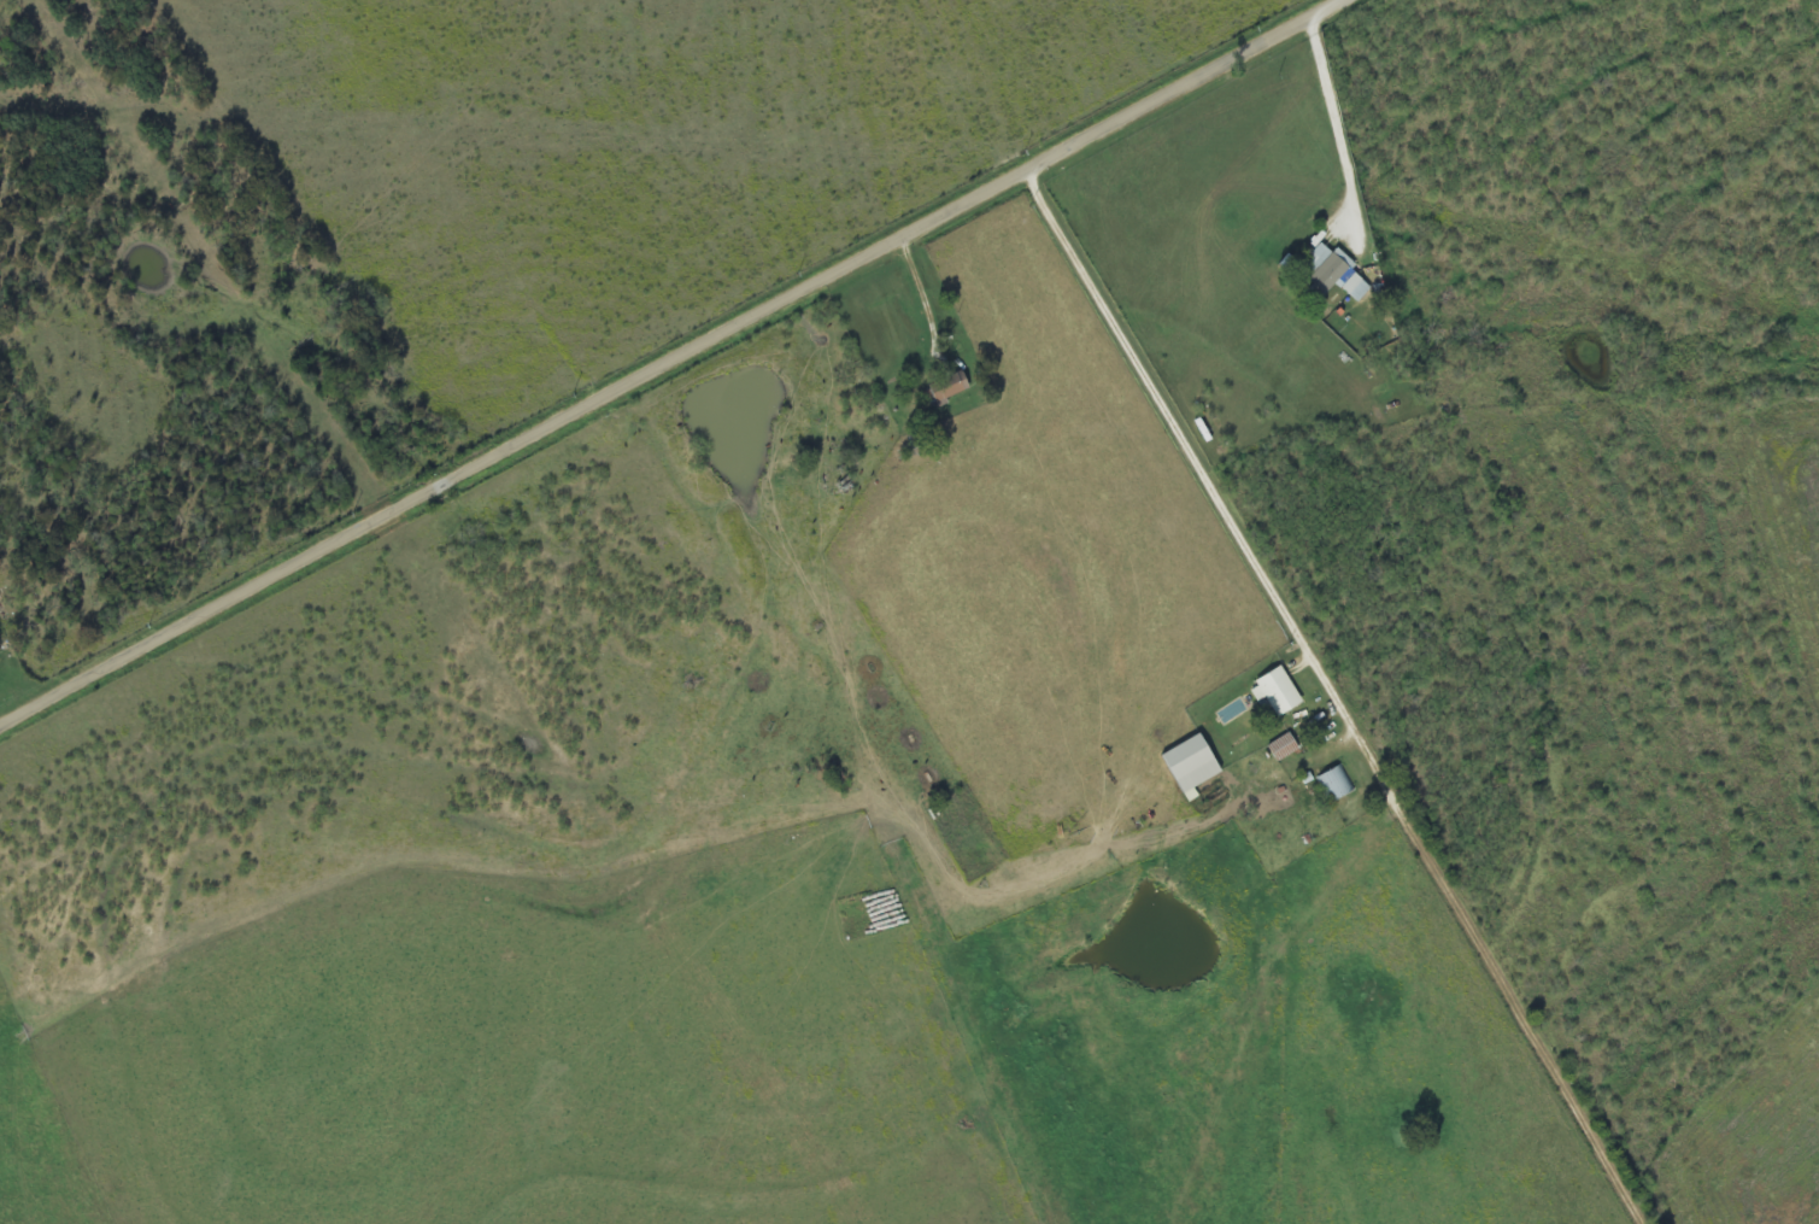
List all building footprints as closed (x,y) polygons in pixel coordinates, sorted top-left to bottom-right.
[(1338,249),(1332,255),(1321,244),(1303,263),(1314,274),(1308,280),(1325,296),(1336,284),(1357,305),(1371,290),(1352,271),(1356,267),(1338,249)] [(934,411),(948,404),(946,400),(970,389),(963,373),(925,390),(934,411)] [(1303,704),(1282,668),(1248,687),(1257,703),(1266,698),(1277,719),(1303,704)] [(1279,763),(1300,751),(1290,734),(1269,745),(1279,763)] [(1221,774),(1200,735),(1161,756),(1188,803),(1198,798),(1193,789),(1221,774)] [(1317,778),(1331,803),(1355,791),(1342,765),(1317,778)]
